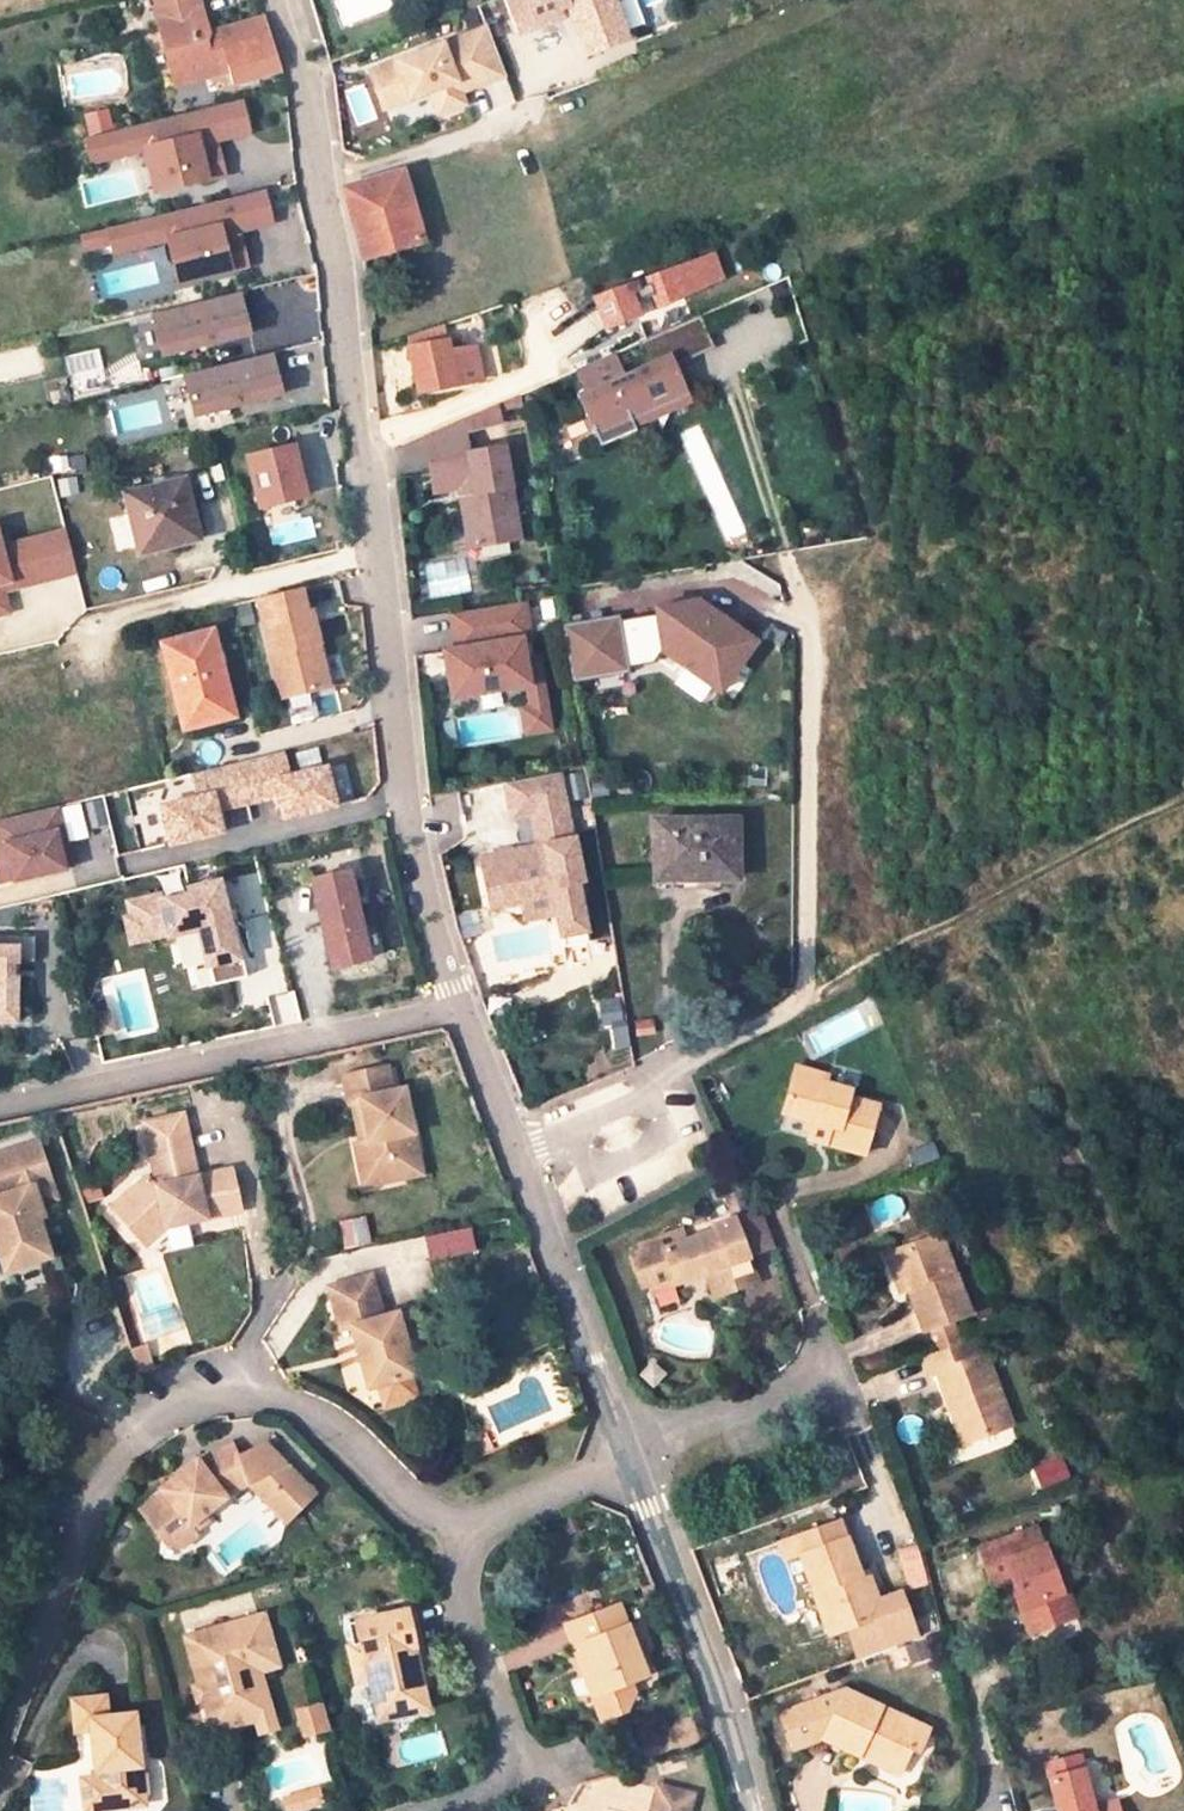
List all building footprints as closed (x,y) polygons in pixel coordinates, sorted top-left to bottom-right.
[(152,7),(156,20),(201,9),(199,0),(183,0),(152,7)] [(515,38),(558,21),(554,10),(563,6),(567,17),(573,15),(577,26),(574,37),(583,59),(624,43),(621,35),(610,6),(607,0),(500,0),(515,38)] [(610,6),(621,35),(641,27),(630,0),(626,0),(610,6)] [(201,9),(156,20),(163,46),(170,71),(226,58),(230,73),(232,83),(281,71),(262,19),(208,33),(201,9)] [(484,31),(367,76),(381,114),(429,96),(437,118),(462,109),(457,97),(502,80),(484,31)] [(170,71),(174,86),(230,73),(226,58),(170,71)] [(135,81),(138,86),(144,83),(141,78),(135,81)] [(239,98),(84,138),(90,162),(143,149),(154,191),(222,174),(215,147),(209,149),(207,141),(247,131),(245,123),(239,98)] [(95,117),(98,130),(112,127),(110,114),(95,117)] [(401,173),(344,189),(364,257),(420,242),(401,173)] [(263,189),(108,228),(114,252),(167,239),(177,281),(246,265),(239,238),(233,240),(231,232),(271,222),(263,189)] [(652,295),(657,308),(721,279),(712,254),(646,278),(648,284),(652,295)] [(634,283),(593,298),(604,329),(638,316),(633,302),(629,291),(636,289),(634,283)] [(652,295),(648,284),(636,289),(629,291),(633,302),(652,295)] [(239,292),(152,314),(162,354),(249,333),(239,292)] [(701,315),(664,331),(674,352),(664,356),(669,368),(675,365),(715,348),(701,315)] [(418,393),(456,385),(451,354),(445,326),(406,339),(418,393)] [(585,391),(577,395),(600,446),(635,431),(630,418),(687,393),(675,365),(669,368),(664,356),(674,352),(664,331),(638,343),(647,364),(623,374),(614,353),(576,370),(585,391)] [(473,349),(451,354),(456,385),(481,381),(473,349)] [(267,355),(181,377),(191,418),(277,395),(267,355)] [(424,435),(428,463),(468,457),(467,452),(462,419),(424,435)] [(246,507),(301,494),(287,438),(233,452),(246,507)] [(468,457),(428,463),(433,492),(457,489),(467,548),(519,539),(503,446),(467,452),(468,457)] [(123,494),(138,555),(199,540),(184,479),(123,494)] [(16,577),(17,583),(52,575),(43,537),(8,546),(4,526),(0,526),(0,581),(16,577)] [(63,532),(43,537),(52,575),(72,570),(63,532)] [(298,589),(257,599),(281,696),(328,684),(310,610),(304,612),(298,589)] [(524,600),(447,613),(452,646),(440,648),(447,692),(519,680),(537,677),(533,654),(521,656),(518,635),(530,633),(524,600)] [(618,614),(562,623),(572,683),(628,675),(627,669),(651,665),(667,656),(712,688),(747,638),(697,602),(654,609),(656,615),(619,620),(618,614)] [(162,644),(185,725),(234,712),(211,631),(162,644)] [(754,643),(747,638),(712,688),(718,692),(754,643)] [(541,701),(537,677),(519,680),(523,704),(541,701)] [(541,701),(523,704),(517,705),(522,734),(545,730),(541,701)] [(461,742),(500,740),(498,715),(459,717),(461,742)] [(280,751),(237,762),(246,802),(276,795),(282,817),(333,804),(324,766),(286,776),(282,758),(280,751)] [(198,797),(161,807),(171,845),(222,832),(216,810),(246,802),(237,762),(193,774),(198,797)] [(560,772),(506,781),(512,817),(531,813),(566,808),(560,772)] [(565,775),(570,802),(587,799),(583,772),(565,775)] [(99,800),(82,805),(88,831),(105,826),(99,800)] [(0,821),(0,843),(5,842),(13,880),(63,869),(55,831),(60,830),(54,808),(0,821)] [(531,813),(537,848),(543,847),(566,843),(570,834),(566,808),(531,813)] [(655,821),(655,879),(660,879),(682,879),(735,879),(735,821),(655,821)] [(68,868),(60,830),(55,831),(63,869),(68,868)] [(5,842),(0,843),(0,883),(13,880),(5,842)] [(516,852),(531,849),(529,842),(514,845),(516,852)] [(566,843),(543,847),(551,888),(574,884),(580,882),(573,847),(566,843)] [(551,888),(543,847),(537,848),(531,849),(516,852),(479,859),(488,908),(522,901),(521,894),(551,888)] [(348,870),(311,879),(319,914),(321,914),(325,932),(324,932),(332,968),(369,959),(360,924),(359,924),(354,906),(356,906),(348,870)] [(131,917),(126,919),(131,942),(168,934),(169,937),(197,930),(206,966),(208,966),(213,985),(246,977),(241,957),(237,958),(228,923),(221,924),(219,915),(226,913),(219,881),(188,889),(190,895),(162,902),(160,895),(128,903),(131,917)] [(586,942),(574,884),(551,888),(552,895),(560,929),(563,946),(586,942)] [(521,894),(522,901),(544,897),(552,895),(551,888),(521,894)] [(551,930),(560,929),(552,895),(544,897),(551,930)] [(226,913),(219,915),(221,924),(228,923),(226,913)] [(18,1021),(18,976),(15,976),(15,961),(36,961),(36,936),(0,936),(0,1021),(18,1021)] [(807,1029),(818,1053),(871,1028),(860,1005),(807,1029)] [(109,1013),(92,1018),(96,1035),(114,1031),(109,1013)] [(398,1184),(395,1166),(416,1161),(402,1096),(389,1098),(384,1070),(342,1079),(348,1108),(360,1106),(369,1145),(355,1148),(364,1191),(398,1184)] [(814,1124),(810,1141),(866,1155),(878,1107),(847,1098),(850,1091),(825,1084),(827,1078),(795,1070),(784,1116),(814,1124)] [(144,1235),(162,1215),(167,1230),(189,1225),(187,1214),(206,1210),(209,1221),(243,1213),(234,1171),(199,1178),(187,1135),(148,1144),(156,1188),(142,1177),(113,1210),(144,1235)] [(935,1144),(912,1153),(917,1166),(940,1158),(935,1144)] [(0,1158),(0,1162),(10,1195),(20,1194),(33,1189),(21,1151),(0,1158)] [(395,1166),(398,1184),(419,1180),(416,1161),(395,1166)] [(32,1265),(25,1244),(19,1226),(29,1223),(20,1194),(10,1195),(0,1162),(0,1275),(32,1265)] [(759,1208),(734,1217),(748,1253),(775,1243),(764,1214),(759,1208)] [(162,1215),(144,1235),(167,1230),(162,1215)] [(639,1256),(632,1259),(642,1287),(649,1284),(673,1275),(676,1282),(707,1270),(717,1295),(758,1280),(748,1253),(734,1217),(734,1216),(712,1224),(713,1228),(686,1238),(682,1227),(659,1236),(661,1243),(641,1250),(637,1252),(639,1256)] [(19,1226),(25,1244),(35,1240),(29,1223),(19,1226)] [(661,1243),(659,1236),(639,1244),(641,1250),(661,1243)] [(886,1256),(917,1336),(921,1335),(944,1327),(963,1320),(931,1239),(886,1256)] [(370,1270),(329,1280),(339,1329),(351,1327),(365,1385),(411,1374),(395,1312),(381,1314),(370,1270)] [(673,1275),(649,1284),(652,1291),(676,1282),(673,1275)] [(921,1335),(929,1355),(951,1347),(944,1327),(921,1335)] [(972,1341),(962,1344),(923,1359),(930,1375),(934,1374),(948,1409),(953,1407),(967,1442),(1012,1425),(984,1354),(978,1356),(972,1341)] [(149,1353),(134,1358),(139,1372),(153,1368),(149,1353)] [(948,1409),(962,1444),(967,1442),(953,1407),(948,1409)] [(256,1445),(227,1457),(238,1482),(254,1476),(268,1490),(255,1503),(276,1524),(306,1495),(256,1445)] [(181,1550),(192,1540),(189,1537),(181,1528),(194,1516),(213,1499),(216,1504),(242,1493),(238,1482),(227,1457),(225,1451),(190,1465),(155,1498),(164,1508),(167,1505),(173,1512),(151,1533),(145,1526),(142,1529),(161,1549),(181,1550)] [(145,1526),(151,1533),(173,1512),(167,1505),(164,1508),(145,1526)] [(181,1528),(189,1537),(192,1535),(197,1539),(210,1528),(204,1520),(200,1523),(194,1516),(181,1528)] [(805,1566),(831,1637),(849,1630),(877,1620),(872,1605),(861,1576),(840,1522),(795,1538),(805,1566)] [(1008,1581),(1031,1636),(1076,1618),(1065,1590),(1062,1592),(1045,1548),(1044,1548),(1036,1528),(980,1549),(993,1586),(1008,1581)] [(805,1566),(795,1538),(784,1542),(794,1570),(805,1566)] [(861,1576),(872,1605),(879,1602),(868,1573),(861,1576)] [(877,1620),(849,1630),(861,1661),(919,1639),(902,1593),(879,1602),(872,1605),(877,1620)] [(571,1649),(583,1644),(601,1693),(589,1697),(598,1720),(622,1710),(633,1694),(629,1683),(645,1678),(617,1603),(561,1622),(571,1649)] [(414,1688),(405,1654),(413,1652),(403,1612),(355,1624),(360,1646),(344,1650),(353,1688),(366,1685),(377,1724),(420,1714),(414,1688)] [(200,1704),(209,1737),(252,1728),(239,1673),(273,1665),(272,1663),(262,1621),(185,1640),(200,1704)] [(583,1644),(571,1649),(589,1697),(601,1693),(583,1644)] [(405,1654),(414,1688),(421,1686),(413,1652),(405,1654)] [(239,1673),(252,1728),(254,1739),(264,1737),(264,1738),(281,1735),(266,1678),(285,1674),(281,1661),(272,1663),(273,1665),(239,1673)] [(864,1750),(903,1770),(912,1751),(919,1755),(930,1731),(847,1690),(842,1700),(829,1696),(776,1715),(790,1754),(826,1740),(861,1757),(864,1750)] [(84,1694),(79,1695),(71,1704),(71,1715),(78,1722),(79,1722),(79,1742),(80,1756),(86,1756),(86,1768),(103,1767),(103,1779),(97,1785),(99,1807),(103,1810),(129,1810),(129,1797),(133,1797),(133,1776),(126,1776),(124,1712),(97,1713),(96,1701),(94,1699),(90,1696),(84,1694)] [(295,1735),(324,1728),(317,1700),(288,1708),(295,1735)] [(864,1750),(861,1757),(900,1776),(903,1770),(864,1750)] [(1086,1779),(1080,1759),(1074,1760),(1080,1781),(1086,1779)] [(1117,1805),(1095,1810),(1086,1779),(1080,1781),(1074,1760),(1048,1767),(1060,1810),(1119,1810),(1117,1805)] [(82,1810),(103,1810),(99,1807),(97,1785),(103,1779),(103,1767),(86,1768),(81,1768),(81,1783),(82,1810)] [(284,1795),(287,1810),(294,1810),(320,1804),(315,1787),(284,1795)] [(649,1787),(643,1810),(680,1810),(684,1793),(649,1787)]
